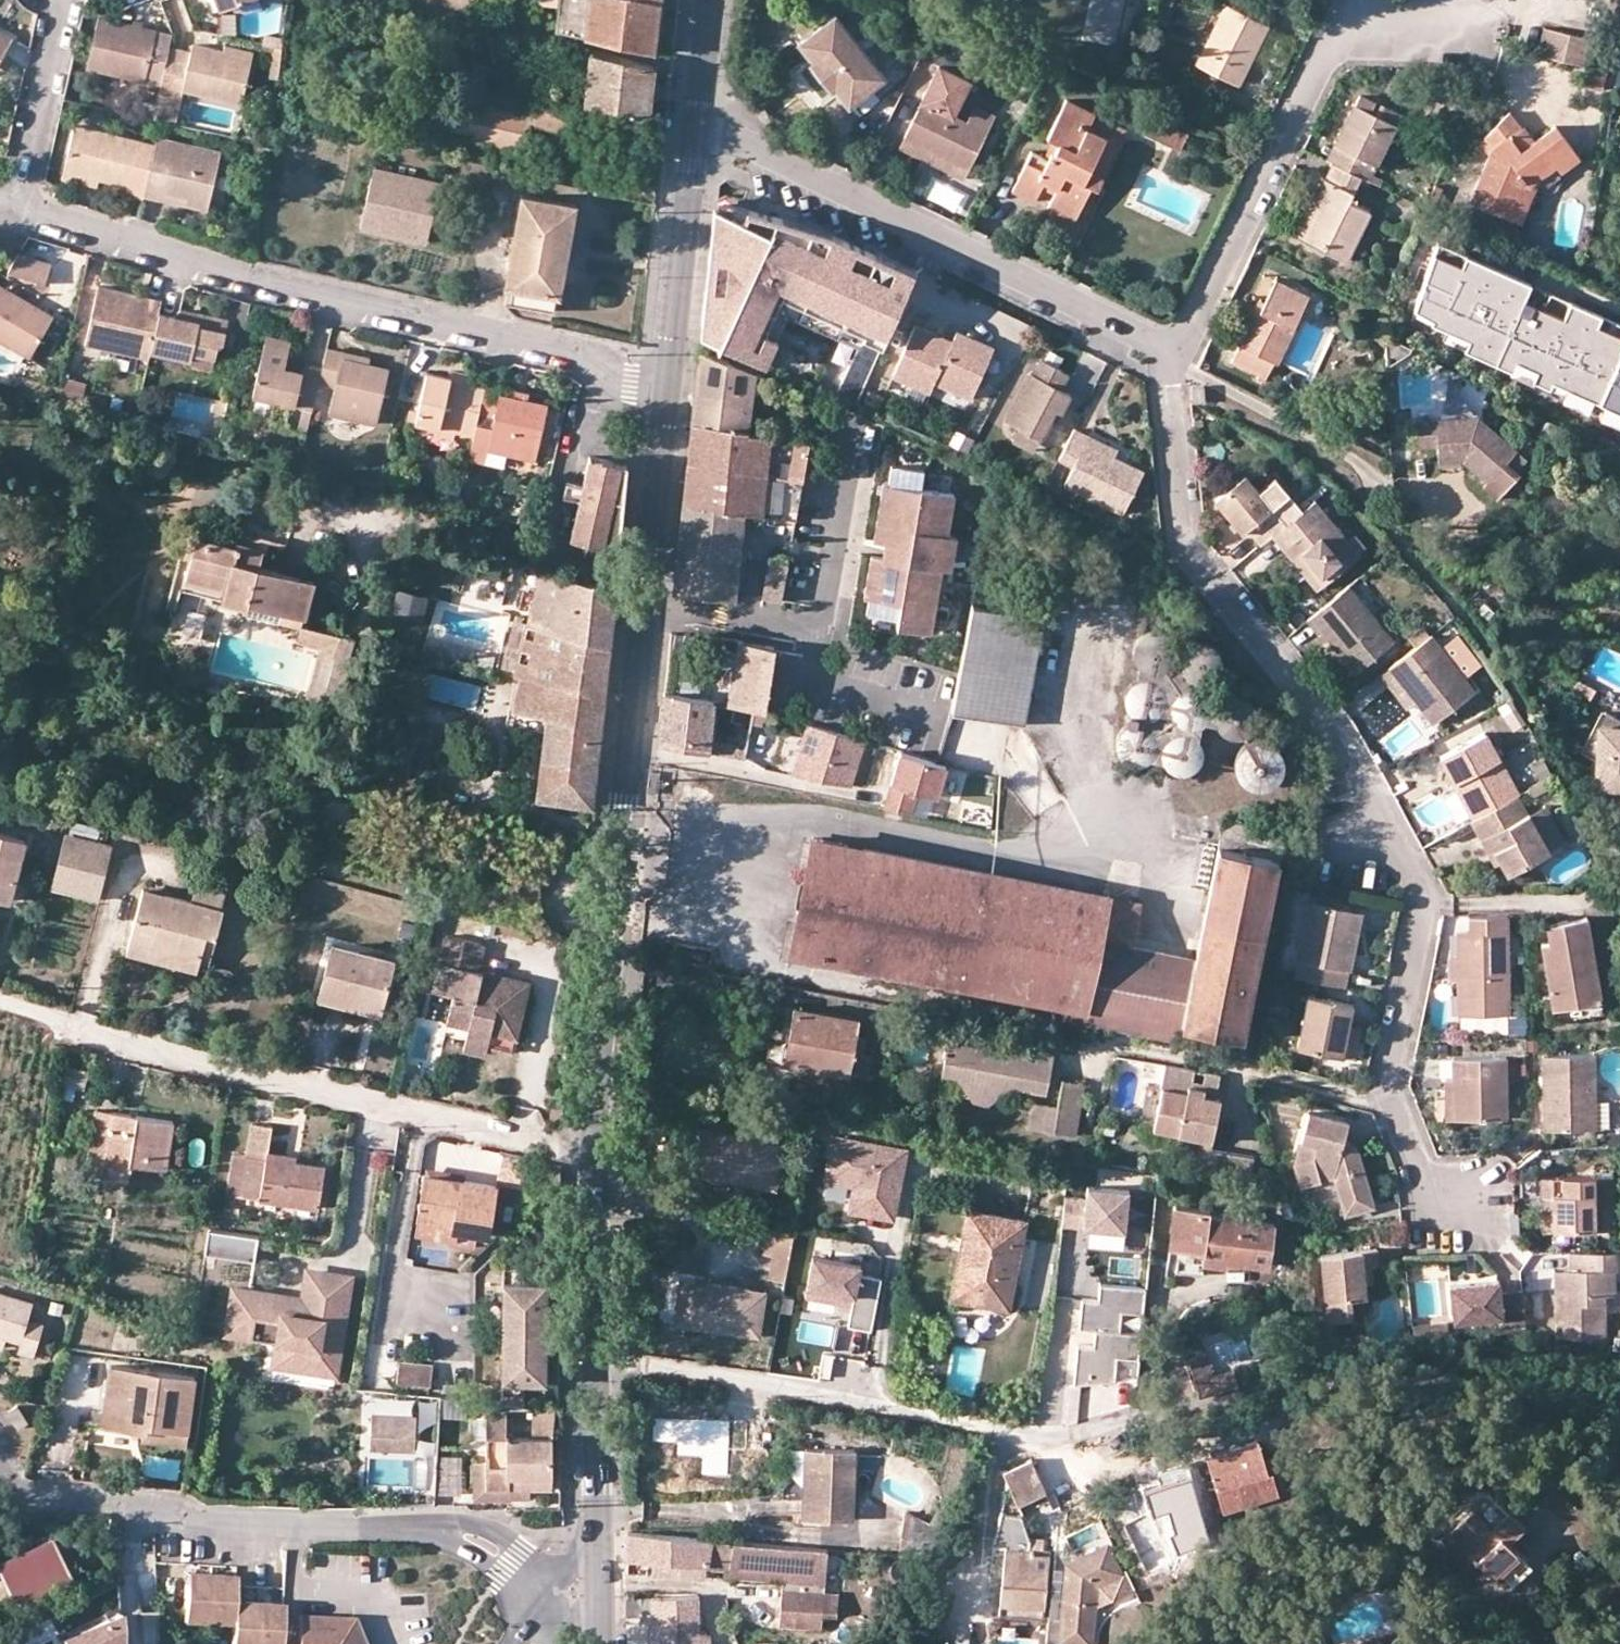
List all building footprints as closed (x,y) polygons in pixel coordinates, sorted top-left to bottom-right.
[(221,9),(244,0),(217,0),(221,9)] [(556,28),(653,50),(659,0),(559,0),(559,1),(556,28)] [(1199,63),(1238,82),(1268,23),(1228,3),(1199,63)] [(850,106),(886,77),(836,13),(800,42),(814,60),(810,63),(833,91),(836,89),(850,106)] [(99,17),(87,66),(162,82),(170,47),(172,34),(99,17)] [(221,33),(234,36),(234,17),(221,17),(221,33)] [(1545,26),(1538,53),(1589,65),(1596,38),(1545,26)] [(11,37),(0,30),(0,57),(11,37)] [(282,40),(266,36),(264,43),(281,47),(282,40)] [(941,43),(931,38),(925,51),(936,56),(941,43)] [(252,57),(224,50),(192,43),(191,51),(170,47),(162,82),(160,91),(180,97),(182,89),(242,102),(252,57)] [(281,47),(264,43),(263,49),(281,53),(281,47)] [(225,46),(224,50),(252,57),(253,52),(225,46)] [(589,50),(584,102),(647,116),(652,65),(589,50)] [(1004,79),(1016,84),(1023,69),(1011,63),(1004,79)] [(905,136),(971,168),(997,114),(976,104),(967,121),(953,114),(970,80),(940,65),(905,136)] [(1589,65),(1585,78),(1605,83),(1608,69),(1589,65)] [(583,115),(532,102),(456,85),(457,78),(451,77),(438,136),(521,155),(529,120),(583,133),(583,115)] [(1377,103),(1360,95),(1329,160),(1334,163),(1363,176),(1372,180),(1377,171),(1398,125),(1372,114),(1377,103)] [(1049,136),(1059,141),(1055,152),(1052,151),(1048,158),(1032,151),(1014,188),(1036,199),(1045,181),(1058,187),(1050,205),(1077,217),(1093,185),(1099,187),(1106,175),(1092,169),(1108,135),(1090,127),(1096,112),(1068,98),(1049,136)] [(1377,103),(1372,114),(1398,125),(1403,114),(1377,103)] [(1487,136),(1496,148),(1475,200),(1511,217),(1527,179),(1531,183),(1540,177),(1557,165),(1562,171),(1582,157),(1557,124),(1535,140),(1523,149),(1513,136),(1525,128),(1513,111),(1487,136)] [(1096,112),(1090,127),(1108,135),(1092,169),(1106,175),(1127,127),(1096,112)] [(1157,117),(1152,116),(1144,132),(1149,134),(1157,117)] [(1181,148),(1188,132),(1157,117),(1149,134),(1181,148)] [(74,126),(64,169),(99,178),(129,184),(127,193),(144,197),(144,194),(155,144),(74,126)] [(1525,128),(1513,136),(1523,149),(1535,140),(1525,128)] [(185,204),(207,208),(220,149),(157,136),(155,144),(144,194),(160,198),(161,192),(187,199),(185,204)] [(971,168),(905,136),(901,146),(966,178),(971,168)] [(256,142),(255,151),(269,154),(270,145),(256,142)] [(1314,195),(1322,200),(1304,238),(1348,261),(1372,210),(1352,200),(1363,176),(1334,163),(1327,178),(1323,175),(1314,195)] [(448,245),(460,187),(374,168),(363,227),(448,245)] [(98,185),(99,178),(64,169),(63,177),(98,185)] [(1372,180),(1381,185),(1386,175),(1377,171),(1372,180)] [(1511,217),(1522,221),(1540,177),(1531,183),(1527,179),(1511,217)] [(185,204),(187,199),(161,192),(160,198),(185,204)] [(1291,231),(1304,238),(1322,200),(1314,195),(1310,193),(1291,231)] [(575,204),(522,194),(506,284),(509,284),(559,294),(575,204)] [(720,346),(722,342),(767,364),(779,338),(767,332),(784,296),(885,344),(915,273),(897,264),(894,271),(874,261),(878,255),(832,233),(826,245),(780,223),(782,219),(746,208),(745,210),(716,201),(702,338),(720,346)] [(1444,240),(1412,311),(1619,405),(1619,320),(1613,316),(1618,306),(1586,292),(1580,305),(1541,287),(1548,273),(1480,243),(1475,254),(1444,240)] [(46,282),(51,264),(19,253),(8,271),(46,282)] [(1263,310),(1256,307),(1239,341),(1243,344),(1235,360),(1260,373),(1259,377),(1266,380),(1275,360),(1279,362),(1310,297),(1277,280),(1267,300),(1263,310)] [(162,299),(98,284),(85,342),(148,357),(151,350),(159,312),(162,299)] [(556,309),(559,294),(509,284),(506,299),(556,309)] [(30,356),(52,315),(0,285),(0,339),(30,356)] [(1256,307),(1263,310),(1267,300),(1260,298),(1256,307)] [(177,311),(174,315),(198,320),(200,312),(185,308),(177,311)] [(159,312),(151,350),(189,358),(191,350),(215,355),(218,341),(224,342),(228,317),(200,312),(198,320),(174,315),(159,312)] [(937,383),(974,399),(996,348),(959,332),(955,341),(917,325),(895,376),(932,392),(937,383)] [(289,346),(290,338),(265,332),(264,340),(289,346)] [(289,346),(264,340),(252,395),(313,407),(319,380),(321,368),(302,365),(301,368),(286,364),(289,346)] [(319,380),(335,383),(328,411),(376,423),(388,369),(367,363),(341,358),(342,351),(325,347),(321,368),(319,380)] [(212,367),(215,355),(191,350),(189,358),(189,363),(212,367)] [(816,410),(819,397),(701,350),(693,422),(709,424),(793,437),(800,404),(816,410)] [(342,351),(341,358),(367,363),(369,358),(342,351)] [(1049,420),(1053,411),(1060,414),(1069,395),(1060,390),(1067,375),(1041,362),(1034,375),(1031,374),(1007,422),(1020,428),(1039,438),(1049,420)] [(484,383),(427,370),(416,422),(436,426),(456,430),(472,434),(476,422),(477,414),(484,383)] [(59,395),(77,400),(82,383),(63,378),(59,395)] [(492,425),(476,422),(472,434),(467,457),(483,461),(486,449),(509,454),(533,459),(545,404),(526,400),(500,395),(502,387),(484,383),(477,414),(493,417),(492,425)] [(528,393),(502,387),(500,395),(526,400),(528,393)] [(1204,388),(1193,388),(1192,403),(1204,403),(1204,388)] [(1060,414),(1053,411),(1049,420),(1056,424),(1060,414)] [(1438,455),(1467,453),(1469,455),(1463,462),(1487,484),(1482,490),(1496,502),(1517,478),(1504,466),(1516,453),(1477,420),(1412,423),(1413,448),(1438,447),(1438,455)] [(693,422),(689,462),(804,479),(811,440),(793,437),(709,424),(693,422)] [(436,426),(435,433),(455,437),(456,430),(436,426)] [(1020,428),(1014,441),(1033,450),(1039,438),(1020,428)] [(1142,474),(1113,459),(1085,446),(1089,437),(1074,430),(1060,459),(1075,466),(1065,486),(1123,514),(1142,474)] [(1113,459),(1116,452),(1089,438),(1089,437),(1085,446),(1113,459)] [(486,449),(483,461),(506,465),(509,454),(486,449)] [(1469,455),(1467,453),(1438,455),(1439,464),(1463,462),(1469,455)] [(571,533),(571,537),(617,548),(618,522),(607,520),(610,490),(621,491),(622,491),(624,459),(579,456),(576,484),(587,486),(586,500),(573,498),(571,533)] [(871,598),(868,614),(900,619),(898,627),(933,633),(944,569),(953,570),(959,536),(950,535),(958,488),(925,482),(928,464),(895,459),(892,477),(887,476),(877,534),(893,537),(889,558),(873,556),(866,597),(871,598)] [(804,479),(689,462),(683,515),(678,572),(676,590),(734,597),(744,510),(797,520),(804,479)] [(1275,534),(1287,524),(1259,492),(1245,475),(1215,500),(1242,533),(1248,529),(1263,545),(1275,534)] [(1259,492),(1287,524),(1304,510),(1276,477),(1259,492)] [(587,486),(576,484),(560,484),(559,497),(573,498),(586,500),(587,486)] [(607,520),(618,522),(621,491),(610,490),(607,520)] [(1275,534),(1290,552),(1321,587),(1362,553),(1362,551),(1365,548),(1354,534),(1348,539),(1315,500),(1304,510),(1287,524),(1275,534)] [(185,534),(172,585),(247,605),(249,601),(281,610),(278,622),(302,628),(314,580),(258,566),(265,537),(228,528),(225,544),(185,534)] [(1247,535),(1223,553),(1231,563),(1254,544),(1247,535)] [(780,601),(784,601),(792,555),(778,552),(776,562),(768,560),(762,597),(780,601)] [(1290,552),(1281,560),(1312,594),(1321,587),(1290,552)] [(539,569),(525,623),(608,645),(614,589),(539,569)] [(397,582),(389,609),(420,619),(428,592),(397,582)] [(1352,585),(1346,590),(1370,617),(1375,612),(1352,585)] [(1324,632),(1330,627),(1341,640),(1335,644),(1359,673),(1397,640),(1375,612),(1370,617),(1346,590),(1310,620),(1321,635),(1324,632)] [(784,601),(780,601),(779,610),(789,611),(790,601),(784,601)] [(953,711),(1018,722),(1038,615),(974,603),(959,680),(953,711)] [(608,645),(525,623),(513,674),(520,675),(520,674),(602,696),(608,645)] [(1330,627),(1324,632),(1335,644),(1341,640),(1330,627)] [(302,628),(298,645),(351,657),(355,642),(302,628)] [(1204,739),(1201,734),(1202,725),(1206,722),(1218,724),(1222,730),(1228,733),(1234,736),(1242,736),(1248,734),(1253,730),(1256,727),(1259,721),(1260,714),(1259,708),(1257,703),(1253,699),(1249,696),(1243,693),(1233,694),(1228,695),(1224,698),(1212,695),(1209,691),(1211,679),(1218,674),(1221,670),(1223,664),(1224,657),(1222,651),(1219,646),(1215,642),(1209,640),(1203,638),(1193,640),(1188,643),(1178,640),(1176,636),(1172,632),(1166,629),(1160,628),(1154,629),(1149,630),(1144,634),(1140,637),(1137,641),(1136,653),(1138,658),(1142,666),(1139,676),(1134,680),(1128,688),(1127,693),(1126,703),(1128,707),(1132,711),(1128,716),(1128,719),(1130,721),(1130,724),(1125,726),(1121,730),(1118,736),(1118,742),(1118,747),(1120,752),(1124,756),(1128,761),(1137,763),(1143,763),(1149,761),(1154,758),(1165,760),(1171,766),(1177,770),(1182,771),(1189,770),(1195,768),(1199,765),(1203,760),(1205,755),(1206,749),(1206,743),(1204,739)] [(1432,636),(1391,667),(1416,701),(1435,725),(1476,693),(1466,680),(1443,650),(1432,636)] [(1443,650),(1466,680),(1481,668),(1457,639),(1443,650)] [(755,707),(765,709),(775,645),(739,640),(731,704),(749,706),(755,707)] [(1391,667),(1384,674),(1410,706),(1416,701),(1391,667)] [(602,696),(520,674),(520,675),(514,709),(546,715),(537,796),(590,804),(602,696)] [(1593,698),(1598,689),(1579,678),(1574,687),(1593,698)] [(716,701),(665,691),(660,737),(710,745),(710,743),(715,706),(716,701)] [(731,704),(716,701),(715,706),(748,712),(749,706),(731,704)] [(741,748),(747,749),(755,707),(749,706),(748,712),(741,748)] [(1607,712),(1589,748),(1600,754),(1600,770),(1619,770),(1619,718),(1607,712)] [(851,786),(865,740),(808,722),(793,774),(851,786)] [(1478,818),(1518,796),(1484,735),(1440,759),(1474,821),(1478,818)] [(710,745),(660,737),(659,744),(709,752),(710,745)] [(1237,767),(1239,773),(1243,779),(1248,783),(1254,786),(1260,787),(1267,786),(1273,783),(1278,779),(1282,774),(1284,769),(1285,763),(1284,758),(1282,751),(1278,746),(1274,743),(1269,740),(1262,739),(1252,741),(1243,747),(1237,758),(1237,767)] [(710,745),(709,752),(745,759),(747,749),(741,748),(710,743),(710,745)] [(948,766),(938,763),(903,752),(885,809),(911,814),(918,792),(937,799),(948,766)] [(1530,789),(1534,797),(1553,786),(1549,779),(1530,789)] [(1482,840),(1491,857),(1498,853),(1503,863),(1510,874),(1550,852),(1550,850),(1528,815),(1518,796),(1478,818),(1489,836),(1482,840)] [(1544,806),(1528,815),(1550,850),(1564,841),(1544,806)] [(1474,821),(1471,823),(1482,840),(1489,836),(1478,818),(1474,821)] [(1284,832),(1225,821),(1197,959),(1193,978),(1181,976),(1172,964),(1166,963),(1167,953),(1132,947),(1140,903),(991,873),(814,838),(792,951),(973,986),(1085,1008),(1083,1019),(1181,1039),(1184,1025),(1243,1035),(1284,832)] [(46,882),(99,896),(112,844),(59,831),(46,882)] [(25,840),(0,833),(0,896),(8,898),(25,840)] [(1498,853),(1491,857),(1496,867),(1503,863),(1498,853)] [(198,875),(190,901),(143,888),(127,949),(197,968),(198,963),(201,947),(211,949),(222,909),(218,909),(225,882),(198,875)] [(1352,911),(1308,902),(1297,961),(1300,962),(1297,977),(1344,986),(1347,970),(1351,971),(1358,933),(1348,930),(1352,911)] [(1362,913),(1352,911),(1348,930),(1358,933),(1362,913)] [(1459,977),(1459,1015),(1509,1014),(1507,932),(1511,931),(1510,915),(1470,916),(1470,933),(1458,933),(1458,953),(1459,977)] [(1555,1008),(1602,1000),(1589,917),(1548,925),(1551,941),(1553,952),(1546,954),(1552,995),(1555,1008)] [(524,984),(475,971),(482,944),(445,934),(431,990),(450,995),(444,1021),(465,1026),(485,1032),(510,1038),(524,984)] [(1546,954),(1553,952),(1551,941),(1543,942),(1546,954)] [(332,943),(318,997),(379,1012),(392,959),(332,943)] [(211,949),(201,947),(198,963),(207,966),(211,949)] [(1166,963),(1172,964),(1181,976),(1193,978),(1197,959),(1167,953),(1166,963)] [(1544,996),(1549,1024),(1604,1013),(1602,1000),(1555,1008),(1552,995),(1544,996)] [(1299,1048),(1343,1055),(1353,1006),(1308,997),(1299,1048)] [(867,1037),(857,1035),(859,1020),(795,1008),(789,1044),(786,1062),(869,1076),(873,1053),(865,1052),(867,1037)] [(485,1032),(465,1026),(459,1049),(479,1054),(481,1046),(485,1032)] [(1061,1057),(957,1037),(950,1072),(966,1076),(970,1083),(981,1085),(987,1092),(1000,1083),(1018,1086),(1053,1092),(1061,1057)] [(789,1044),(771,1041),(768,1058),(786,1062),(789,1044)] [(1545,1129),(1597,1128),(1595,1054),(1543,1055),(1545,1129)] [(1455,1058),(1455,1079),(1456,1121),(1507,1120),(1505,1058),(1455,1058)] [(1165,1085),(1164,1086),(1156,1129),(1214,1139),(1221,1097),(1217,1096),(1222,1075),(1169,1065),(1165,1085)] [(1447,1121),(1456,1121),(1455,1079),(1446,1079),(1447,1121)] [(1077,1137),(1086,1084),(1070,1081),(1065,1109),(1042,1104),(1038,1130),(1077,1137)] [(1018,1086),(1000,1083),(987,1092),(981,1085),(970,1083),(981,1101),(995,1103),(1018,1086)] [(1371,1203),(1352,1143),(1345,1141),(1349,1122),(1303,1110),(1291,1161),(1299,1184),(1331,1174),(1342,1212),(1371,1203)] [(88,1159),(103,1161),(129,1165),(130,1163),(163,1167),(170,1122),(94,1112),(88,1159)] [(233,1152),(226,1193),(316,1207),(323,1166),(294,1162),(287,1161),(287,1155),(267,1152),(272,1125),(251,1121),(246,1153),(233,1152)] [(777,1181),(784,1143),(701,1127),(692,1171),(757,1184),(758,1178),(777,1181)] [(853,1208),(894,1216),(907,1149),(836,1135),(828,1177),(858,1182),(853,1208)] [(103,1161),(100,1179),(128,1182),(129,1165),(103,1161)] [(424,1172),(417,1216),(451,1221),(450,1227),(475,1231),(479,1205),(490,1207),(493,1183),(424,1172)] [(1542,1195),(1549,1195),(1550,1230),(1591,1229),(1590,1175),(1540,1175),(1540,1194),(1542,1195)] [(758,1178),(757,1184),(777,1187),(777,1181),(758,1178)] [(1041,1181),(1034,1180),(1028,1211),(1035,1213),(1041,1181)] [(1089,1198),(1066,1196),(1064,1225),(1128,1231),(1132,1190),(1091,1186),(1089,1198)] [(1542,1230),(1550,1230),(1549,1195),(1542,1195),(1542,1230)] [(475,1231),(486,1232),(490,1207),(479,1205),(475,1231)] [(1205,1261),(1206,1251),(1225,1253),(1224,1259),(1269,1265),(1275,1224),(1211,1216),(1211,1210),(1176,1207),(1169,1257),(1205,1261)] [(951,1296),(1008,1308),(1025,1220),(969,1211),(951,1296)] [(417,1216),(415,1233),(447,1238),(446,1240),(473,1244),(475,1231),(450,1227),(451,1221),(417,1216)] [(770,1227),(766,1253),(775,1256),(771,1279),(786,1281),(795,1232),(770,1227)] [(257,1236),(208,1229),(204,1254),(253,1261),(257,1236)] [(1326,1303),(1328,1322),(1352,1320),(1350,1301),(1367,1299),(1364,1285),(1363,1269),(1371,1268),(1378,1268),(1376,1250),(1321,1256),(1326,1303)] [(1206,1251),(1205,1261),(1224,1264),(1224,1259),(1225,1253),(1206,1251)] [(1603,1340),(1603,1303),(1602,1271),(1616,1271),(1615,1251),(1569,1253),(1569,1272),(1563,1272),(1564,1304),(1555,1304),(1555,1341),(1603,1340)] [(873,1328),(883,1276),(861,1272),(862,1263),(815,1254),(807,1295),(838,1301),(854,1304),(852,1310),(850,1324),(873,1328)] [(268,1367),(335,1377),(352,1273),(302,1265),(298,1293),(229,1282),(221,1335),(272,1343),(268,1367)] [(525,1268),(503,1268),(503,1282),(525,1283),(525,1268)] [(1364,1285),(1372,1284),(1371,1268),(1363,1269),(1364,1285)] [(1616,1271),(1602,1271),(1603,1303),(1616,1303),(1616,1271)] [(1563,1272),(1554,1273),(1555,1304),(1564,1304),(1563,1272)] [(746,1294),(747,1288),(682,1279),(676,1324),(760,1336),(765,1297),(746,1294)] [(525,1283),(503,1282),(502,1381),(524,1382),(546,1382),(547,1346),(553,1346),(553,1319),(547,1319),(547,1283),(525,1283)] [(1501,1296),(1499,1283),(1451,1290),(1456,1327),(1504,1320),(1505,1330),(1528,1327),(1527,1324),(1523,1293),(1501,1296)] [(1096,1299),(1080,1298),(1076,1328),(1095,1331),(1119,1333),(1121,1308),(1144,1311),(1147,1289),(1097,1284),(1096,1299)] [(0,1288),(0,1330),(22,1337),(19,1347),(37,1352),(49,1303),(0,1288)] [(765,1297),(766,1290),(747,1288),(746,1294),(765,1297)] [(854,1304),(838,1301),(837,1307),(852,1310),(854,1304)] [(1446,1328),(1421,1330),(1423,1351),(1448,1349),(1446,1328)] [(1421,1330),(1412,1331),(1414,1352),(1423,1351),(1421,1330)] [(1119,1333),(1095,1331),(1093,1345),(1079,1344),(1075,1382),(1116,1385),(1118,1358),(1140,1360),(1142,1335),(1119,1333)] [(399,1349),(396,1382),(430,1386),(430,1366),(406,1364),(408,1350),(399,1349)] [(1200,1397),(1212,1395),(1239,1388),(1235,1371),(1213,1377),(1208,1352),(1190,1356),(1200,1397)] [(187,1431),(193,1377),(109,1367),(101,1426),(142,1430),(146,1430),(147,1426),(187,1431)] [(502,1381),(501,1403),(524,1403),(524,1382),(502,1381)] [(439,1398),(438,1417),(464,1418),(464,1399),(439,1398)] [(15,1405),(5,1410),(14,1428),(25,1421),(15,1405)] [(370,1414),(369,1433),(413,1436),(413,1415),(370,1414)] [(529,1488),(550,1488),(550,1438),(551,1415),(529,1415),(529,1438),(511,1437),(511,1417),(485,1414),(485,1460),(484,1487),(529,1488)] [(731,1421),(651,1414),(649,1441),(677,1444),(676,1453),(705,1456),(704,1472),(726,1474),(731,1421)] [(142,1430),(141,1439),(185,1444),(187,1431),(147,1426),(146,1430),(142,1430)] [(412,1450),(413,1436),(369,1433),(369,1449),(412,1450)] [(1256,1440),(1208,1454),(1224,1509),(1277,1491),(1270,1471),(1266,1472),(1262,1460),(1256,1440)] [(787,1446),(786,1477),(799,1478),(800,1447),(787,1446)] [(855,1449),(807,1446),(805,1516),(853,1517),(855,1449)] [(434,1494),(461,1495),(462,1455),(435,1454),(434,1494)] [(1266,1472),(1270,1471),(1279,1469),(1275,1456),(1262,1460),(1266,1472)] [(1031,1458),(1005,1472),(1020,1503),(1046,1489),(1031,1458)] [(529,1488),(484,1487),(485,1460),(472,1460),(472,1499),(508,1500),(509,1497),(529,1497),(529,1488)] [(1188,1474),(1146,1485),(1154,1508),(1168,1506),(1174,1528),(1170,1530),(1177,1550),(1207,1537),(1188,1474)] [(1531,1563),(1511,1542),(1524,1528),(1490,1494),(1446,1538),(1471,1564),(1476,1559),(1491,1575),(1499,1567),(1513,1581),(1531,1563)] [(1069,1518),(1076,1512),(1069,1504),(1062,1511),(1069,1518)] [(931,1558),(948,1532),(905,1509),(900,1555),(931,1558)] [(655,1559),(654,1573),(706,1576),(707,1565),(711,1539),(632,1530),(627,1530),(628,1556),(655,1559)] [(1046,1587),(1049,1552),(1043,1551),(1043,1539),(1009,1536),(1001,1614),(1043,1617),(1043,1625),(1052,1626),(1051,1641),(1083,1643),(1092,1643),(1098,1584),(1121,1572),(1107,1542),(1067,1562),(1065,1589),(1046,1587)] [(711,1539),(707,1565),(732,1567),(731,1575),(787,1579),(826,1581),(827,1548),(711,1539)] [(17,1608),(73,1581),(52,1540),(0,1563),(0,1572),(3,1578),(11,1594),(17,1608)] [(731,1575),(732,1567),(707,1565),(706,1576),(722,1578),(731,1579),(731,1575)] [(11,1594),(3,1578),(0,1580),(0,1599),(11,1594)] [(826,1581),(787,1579),(783,1624),(825,1627),(826,1581)] [(193,1595),(182,1594),(181,1636),(205,1636),(205,1586),(193,1585),(193,1595)] [(193,1595),(193,1585),(182,1585),(182,1594),(193,1595)] [(222,1585),(205,1586),(205,1636),(229,1636),(230,1624),(230,1611),(231,1595),(222,1595),(222,1585)] [(222,1595),(231,1595),(232,1585),(222,1585),(222,1595)] [(826,1593),(826,1610),(840,1610),(840,1593),(826,1593)] [(699,1596),(628,1599),(628,1616),(648,1615),(650,1643),(708,1643),(709,1635),(700,1635),(699,1596)] [(118,1643),(122,1642),(119,1611),(79,1631),(85,1643),(118,1643)] [(160,1611),(142,1612),(144,1642),(161,1642),(160,1623),(160,1611)] [(254,1612),(242,1611),(241,1625),(230,1624),(229,1636),(229,1643),(253,1643),(254,1612)] [(242,1611),(230,1611),(230,1624),(241,1625),(242,1611)] [(278,1624),(268,1625),(268,1612),(254,1612),(253,1643),(277,1643),(278,1624)] [(268,1612),(268,1625),(278,1624),(278,1612),(268,1612)] [(348,1622),(292,1623),(292,1643),(359,1643),(348,1622)] [(79,1631),(62,1640),(64,1643),(85,1643),(79,1631)]
